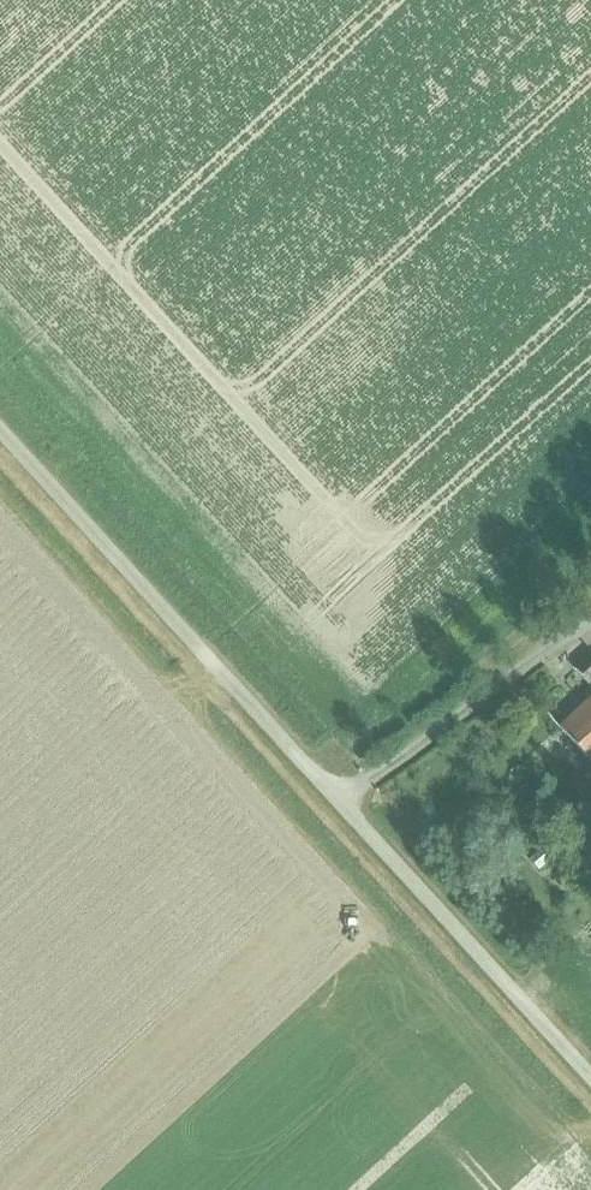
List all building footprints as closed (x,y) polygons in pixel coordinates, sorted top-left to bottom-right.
[(590,682),(590,655),(575,670),(589,684),(590,682)] [(559,727),(590,762),(590,698),(559,727)] [(526,760),(513,767),(522,784),(535,777),(526,760)]
